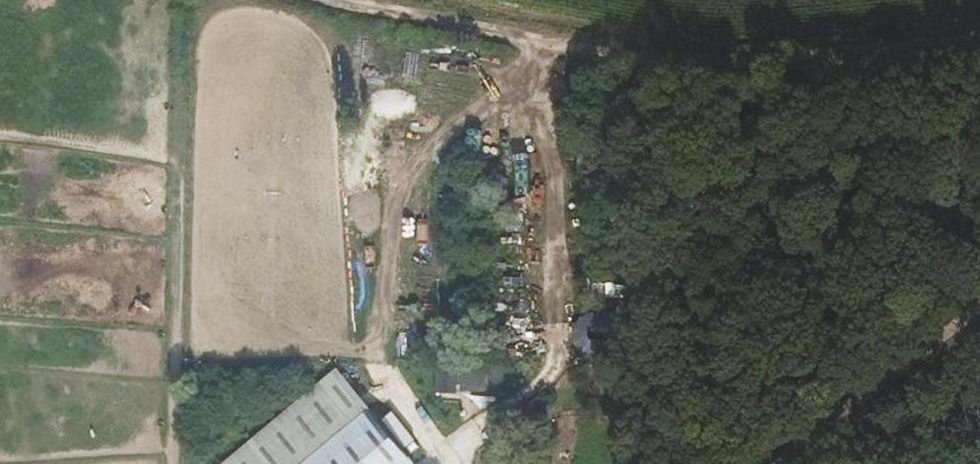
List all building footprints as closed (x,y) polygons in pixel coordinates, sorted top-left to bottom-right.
[(587,318),(573,321),(579,362),(593,360),(587,318)] [(489,365),(462,363),(460,388),(488,390),(489,365)] [(514,367),(489,365),(488,390),(512,391),(514,367)] [(459,369),(434,367),(432,391),(457,393),(459,369)] [(265,463),(410,463),(336,371),(302,398),(320,420),(265,463)] [(302,398),(219,463),(265,463),(320,420),(302,398)]
